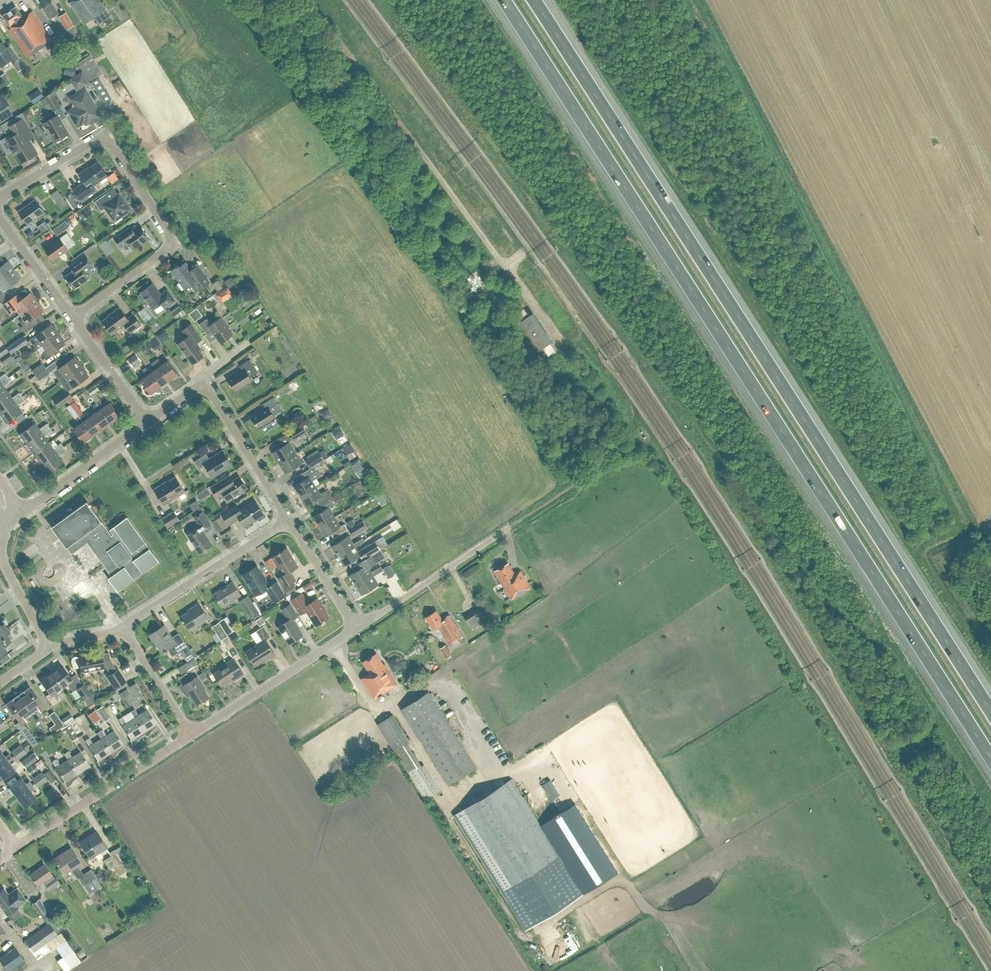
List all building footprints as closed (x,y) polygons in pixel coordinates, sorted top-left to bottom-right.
[(51,0),(37,0),(42,7),(49,19),(59,13),(51,1),(52,0),(51,0)] [(69,2),(84,23),(93,17),(98,24),(103,21),(106,26),(114,21),(106,9),(100,0),(72,0),(69,2)] [(27,57),(52,40),(32,10),(23,16),(16,6),(2,15),(11,28),(9,29),(27,57)] [(74,25),(66,11),(58,16),(66,29),(74,25)] [(0,43),(0,64),(1,66),(12,59),(14,62),(13,63),(18,71),(24,67),(9,45),(6,47),(2,41),(0,43)] [(81,59),(71,44),(67,47),(77,61),(81,59)] [(76,62),(89,82),(102,74),(90,54),(76,62)] [(76,66),(66,64),(64,74),(74,76),(76,66)] [(4,72),(0,75),(0,79),(5,87),(11,82),(4,72)] [(88,83),(82,72),(69,80),(75,91),(88,83)] [(90,82),(104,103),(111,98),(98,77),(90,82)] [(8,105),(10,104),(0,88),(0,110),(8,105)] [(101,115),(85,89),(74,96),(80,105),(69,111),(78,125),(85,121),(86,123),(101,115)] [(126,89),(118,95),(123,103),(131,97),(126,89)] [(28,97),(33,104),(43,97),(39,90),(28,97)] [(54,110),(57,115),(44,123),(55,142),(69,133),(61,120),(66,117),(51,92),(44,97),(52,111),(54,110)] [(21,113),(26,120),(33,115),(28,108),(21,113)] [(14,124),(9,127),(11,131),(13,130),(16,135),(9,138),(13,145),(12,150),(14,153),(16,154),(21,162),(36,153),(28,139),(34,136),(31,130),(23,118),(14,124)] [(87,170),(86,169),(79,174),(85,181),(74,189),(81,200),(96,190),(93,185),(107,175),(98,162),(87,170)] [(67,203),(56,190),(50,194),(60,208),(67,203)] [(106,193),(94,201),(101,211),(105,208),(109,214),(113,219),(115,221),(116,223),(122,219),(121,217),(132,209),(119,192),(110,199),(106,193)] [(18,211),(28,224),(45,212),(36,199),(18,211)] [(77,213),(81,220),(86,217),(81,211),(77,213)] [(48,217),(42,221),(45,225),(51,221),(48,217)] [(52,229),(56,235),(69,226),(65,220),(52,229)] [(130,226),(126,229),(114,238),(121,247),(129,242),(133,248),(149,237),(141,226),(134,231),(130,226)] [(60,238),(45,248),(53,259),(68,248),(63,242),(69,238),(66,234),(60,238)] [(113,250),(105,239),(98,244),(106,255),(113,250)] [(70,266),(73,272),(66,277),(74,288),(90,276),(85,270),(92,265),(85,255),(70,266)] [(14,270),(7,261),(0,266),(0,280),(14,270)] [(196,263),(190,268),(185,262),(180,266),(179,264),(171,269),(180,282),(178,283),(182,289),(185,288),(185,289),(193,283),(198,290),(210,282),(196,263)] [(0,286),(0,302),(9,296),(5,290),(20,279),(14,270),(0,280),(0,285),(0,286)] [(218,290),(222,287),(220,285),(222,283),(219,280),(217,281),(216,280),(212,283),(218,290)] [(141,292),(137,294),(138,297),(140,300),(142,301),(145,298),(153,309),(161,303),(165,308),(175,300),(167,289),(161,294),(153,283),(141,292)] [(25,288),(16,295),(3,304),(10,313),(16,308),(20,313),(37,301),(30,292),(28,294),(25,288)] [(20,313),(23,318),(19,321),(22,325),(20,327),(24,333),(44,318),(40,313),(43,310),(37,301),(20,313)] [(128,318),(119,307),(108,315),(109,316),(102,321),(112,334),(125,324),(130,332),(141,324),(133,314),(128,318)] [(145,321),(151,317),(144,307),(138,311),(145,321)] [(188,313),(194,321),(202,315),(196,307),(188,313)] [(522,321),(529,316),(524,309),(517,314),(522,321)] [(532,314),(529,316),(522,321),(540,347),(551,340),(532,314)] [(209,343),(217,337),(221,343),(233,334),(221,317),(211,324),(207,318),(199,324),(206,333),(203,336),(209,343)] [(178,343),(192,363),(204,355),(195,343),(202,338),(191,323),(183,330),(187,336),(178,343)] [(43,345),(59,333),(55,327),(54,327),(51,324),(32,338),(36,342),(40,341),(43,345)] [(59,333),(43,345),(45,349),(43,352),(46,357),(65,343),(63,340),(64,339),(59,333)] [(11,344),(7,347),(9,351),(11,353),(15,350),(27,342),(23,336),(11,344)] [(3,343),(0,346),(0,357),(9,351),(4,343),(3,343)] [(125,353),(131,349),(128,344),(122,348),(125,353)] [(126,356),(136,349),(135,347),(125,354),(126,356)] [(12,358),(8,353),(0,358),(0,359),(3,364),(7,361),(11,366),(17,362),(13,357),(12,358)] [(18,353),(13,357),(17,362),(22,358),(18,353)] [(132,366),(141,360),(135,353),(127,359),(132,366)] [(75,356),(56,370),(53,372),(60,382),(83,365),(78,359),(77,360),(75,356)] [(158,358),(155,361),(169,381),(178,374),(168,360),(162,364),(158,358)] [(250,359),(240,366),(243,371),(228,379),(235,390),(252,380),(251,377),(259,372),(250,359)] [(155,369),(150,373),(160,387),(169,381),(155,361),(151,363),(155,369)] [(30,378),(46,367),(42,362),(32,370),(27,374),(30,378)] [(83,365),(60,382),(66,391),(67,392),(68,391),(89,376),(86,372),(87,372),(83,365)] [(46,367),(30,378),(29,379),(32,383),(38,379),(39,380),(50,372),(46,367)] [(147,375),(141,379),(151,394),(160,387),(150,373),(146,367),(142,369),(147,375)] [(8,377),(5,373),(0,377),(0,383),(8,377)] [(0,383),(0,397),(8,392),(4,386),(11,380),(8,377),(0,383)] [(91,395),(94,393),(98,390),(94,384),(87,389),(91,395)] [(67,392),(66,391),(53,400),(58,406),(69,399),(72,397),(68,391),(67,392)] [(8,392),(0,397),(0,412),(22,396),(19,392),(12,398),(8,392)] [(91,395),(91,396),(96,403),(111,423),(120,416),(109,402),(104,406),(100,401),(94,393),(91,395)] [(0,412),(0,413),(7,422),(22,411),(18,405),(25,400),(22,396),(0,412)] [(274,397),(263,403),(266,408),(252,417),(258,428),(275,418),(274,415),(282,410),(274,397)] [(50,402),(40,408),(44,415),(54,409),(50,402)] [(111,423),(96,403),(93,405),(97,411),(92,415),(102,429),(111,423)] [(320,413),(324,420),(332,416),(328,408),(320,413)] [(82,413),(79,416),(93,436),(102,429),(92,415),(86,419),(82,413)] [(19,422),(26,417),(24,414),(16,419),(19,422)] [(61,416),(54,420),(58,427),(65,422),(61,416)] [(93,436),(79,416),(75,418),(80,424),(74,428),(84,442),(93,436)] [(35,422),(20,434),(27,444),(50,427),(47,423),(40,429),(35,422)] [(302,424),(289,433),(293,439),(306,431),(302,424)] [(331,432),(335,439),(344,433),(339,426),(331,432)] [(52,431),(50,427),(27,444),(34,453),(49,442),(45,436),(52,431)] [(49,442),(34,453),(41,463),(64,446),(61,443),(57,445),(53,440),(49,442)] [(279,462),(295,452),(289,442),(273,452),(279,462)] [(67,450),(64,446),(41,463),(48,473),(64,462),(59,456),(67,450)] [(310,467),(323,459),(323,458),(328,455),(324,449),(306,460),(310,467)] [(206,454),(195,461),(199,469),(205,465),(213,477),(232,464),(223,450),(210,459),(206,454)] [(295,452),(279,462),(286,473),(302,463),(295,452)] [(177,465),(178,468),(189,462),(187,459),(177,465)] [(355,471),(362,466),(359,460),(351,465),(355,471)] [(295,476),(299,482),(294,485),(300,495),(315,485),(312,480),(319,476),(313,465),(295,476)] [(230,475),(221,481),(211,487),(216,495),(222,491),(228,500),(247,488),(240,476),(233,480),(230,475)] [(164,505),(185,491),(176,476),(164,484),(164,483),(154,489),(164,505)] [(320,493),(315,485),(300,495),(306,505),(311,502),(314,507),(328,498),(331,496),(326,489),(320,493)] [(318,513),(313,516),(319,526),(334,516),(328,506),(332,504),(328,498),(314,507),(318,513)] [(264,514),(255,500),(240,510),(236,504),(222,513),(228,524),(239,517),(245,526),(264,514)] [(52,520),(55,524),(52,526),(71,553),(87,542),(112,575),(108,577),(118,590),(159,561),(127,517),(109,530),(87,501),(70,513),(68,509),(52,520)] [(168,527),(180,520),(174,511),(162,519),(168,527)] [(216,531),(211,524),(203,511),(194,517),(200,526),(188,534),(200,552),(212,544),(207,537),(216,531)] [(210,520),(217,531),(222,528),(217,521),(222,518),(219,514),(210,520)] [(179,521),(181,525),(190,520),(187,516),(179,521)] [(334,516),(319,526),(325,535),(330,532),(333,538),(347,529),(344,523),(340,525),(334,516)] [(352,519),(346,522),(350,527),(356,524),(352,519)] [(353,536),(367,528),(362,520),(356,524),(350,527),(348,528),(353,536)] [(354,545),(353,543),(348,535),(331,546),(337,555),(354,545)] [(358,540),(353,543),(354,545),(337,555),(343,565),(348,562),(351,567),(388,544),(382,536),(358,551),(355,547),(365,541),(363,537),(358,540)] [(283,550),(272,557),(265,561),(269,569),(277,564),(283,574),(278,577),(284,586),(295,579),(290,571),(298,566),(289,551),(287,547),(283,549),(283,550)] [(356,570),(349,574),(355,584),(372,574),(371,572),(368,567),(384,558),(379,550),(351,567),(353,566),(356,570)] [(46,565),(53,560),(49,555),(42,560),(46,565)] [(514,573),(508,562),(494,570),(511,599),(531,587),(520,570),(514,573)] [(388,564),(386,566),(382,568),(388,578),(394,575),(388,564)] [(277,582),(270,586),(257,565),(243,575),(255,595),(266,588),(275,602),(285,596),(277,582)] [(372,574),(355,584),(361,594),(378,583),(373,575),(383,570),(381,566),(371,572),(372,574)] [(233,581),(214,593),(222,606),(241,594),(233,581)] [(283,589),(287,594),(295,589),(292,584),(283,589)] [(329,617),(317,597),(308,603),(301,592),(291,599),(300,614),(306,610),(316,625),(329,617)] [(248,595),(243,598),(239,601),(249,617),(256,613),(257,616),(260,615),(260,614),(262,613),(254,601),(252,602),(248,595)] [(190,629),(208,617),(199,603),(192,607),(193,608),(181,616),(190,629)] [(289,643),(303,634),(293,619),(297,616),(290,603),(281,608),(288,619),(278,625),(289,643)] [(96,611),(102,619),(106,616),(100,607),(96,611)] [(470,627),(479,622),(485,619),(478,607),(463,616),(470,627)] [(436,610),(425,617),(433,629),(438,626),(449,645),(462,636),(449,615),(442,619),(436,610)] [(502,624),(494,611),(487,615),(495,629),(502,624)] [(255,620),(259,626),(264,622),(261,616),(255,620)] [(222,639),(228,635),(219,621),(212,626),(216,632),(212,635),(217,642),(222,639)] [(165,624),(148,634),(156,647),(157,646),(162,654),(177,644),(178,647),(187,661),(194,657),(179,632),(172,636),(165,624)] [(262,662),(275,654),(265,639),(270,636),(263,625),(256,630),(263,640),(246,651),(255,665),(262,660),(262,662)] [(6,650),(2,645),(10,640),(6,634),(9,632),(6,628),(0,632),(0,655),(6,650)] [(233,642),(240,638),(236,632),(230,636),(233,642)] [(222,639),(228,649),(229,649),(234,646),(228,635),(222,639)] [(439,648),(445,658),(451,655),(445,645),(439,648)] [(229,649),(228,649),(232,656),(238,652),(234,646),(229,649)] [(107,651),(78,657),(76,656),(74,656),(72,656),(71,658),(70,660),(70,661),(71,663),(72,665),(73,667),(79,666),(80,671),(105,667),(109,674),(106,676),(116,690),(127,683),(117,669),(116,669),(109,658),(107,651)] [(383,664),(376,652),(362,661),(369,673),(361,678),(373,698),(397,684),(385,663),(383,664)] [(1,663),(10,656),(8,653),(0,658),(0,662),(1,663)] [(198,663),(194,657),(187,661),(177,667),(181,673),(198,663)] [(237,678),(244,674),(234,658),(226,662),(227,664),(213,673),(221,685),(235,677),(237,678)] [(61,664),(50,672),(61,687),(67,683),(72,691),(75,689),(80,695),(81,698),(83,697),(90,692),(83,683),(81,684),(74,674),(70,677),(61,664)] [(52,705),(61,699),(56,691),(61,687),(50,672),(40,679),(49,692),(45,695),(52,705)] [(197,676),(182,685),(181,683),(178,685),(185,696),(188,695),(194,705),(208,696),(204,689),(205,688),(197,676)] [(141,693),(138,687),(135,682),(128,686),(135,697),(141,693)] [(29,686),(18,695),(30,712),(37,707),(40,711),(44,707),(29,686)] [(119,693),(122,698),(129,693),(126,688),(119,693)] [(429,691),(401,709),(448,784),(476,767),(429,691)] [(30,712),(18,695),(6,703),(19,721),(15,723),(32,746),(37,742),(23,723),(26,721),(23,717),(30,712)] [(109,717),(103,708),(101,705),(95,709),(103,721),(109,717)] [(156,724),(146,709),(138,714),(134,708),(130,711),(134,717),(145,735),(150,732),(149,731),(156,724)] [(87,714),(93,723),(100,718),(94,710),(87,714)] [(63,725),(59,719),(54,711),(48,715),(58,728),(63,725)] [(60,719),(64,725),(73,719),(69,713),(60,719)] [(392,714),(377,724),(394,750),(407,742),(409,741),(392,714)] [(83,733),(79,727),(84,724),(79,716),(69,723),(78,737),(83,733)] [(122,716),(118,718),(130,739),(129,739),(132,743),(133,742),(135,744),(140,739),(139,739),(144,734),(145,736),(145,735),(143,731),(134,717),(125,722),(122,716)] [(77,737),(70,726),(69,723),(60,728),(62,732),(65,730),(71,740),(77,737)] [(3,741),(12,734),(7,728),(0,734),(0,736),(3,741)] [(100,729),(97,732),(100,738),(110,752),(112,757),(117,753),(116,752),(123,746),(122,744),(113,730),(104,735),(100,729)] [(110,752),(100,738),(92,743),(88,737),(84,739),(97,760),(96,760),(99,764),(106,758),(106,757),(105,755),(110,752)] [(407,742),(394,750),(425,799),(440,790),(423,763),(422,764),(421,764),(420,764),(407,742)] [(13,755),(23,748),(20,744),(10,751),(13,755)] [(26,752),(23,748),(13,755),(17,759),(26,752)] [(10,757),(8,753),(4,756),(0,750),(0,765),(10,757)] [(85,771),(84,769),(89,765),(80,751),(71,756),(67,750),(63,753),(67,759),(77,773),(79,777),(85,771)] [(33,752),(27,756),(20,762),(25,767),(37,758),(33,752)] [(0,765),(0,775),(2,778),(14,769),(10,763),(13,761),(10,757),(0,765)] [(77,773),(67,759),(59,764),(55,758),(51,760),(64,781),(63,781),(66,785),(73,779),(73,778),(72,776),(77,773)] [(34,762),(25,768),(30,774),(38,768),(34,762)] [(55,778),(50,771),(48,769),(42,773),(44,775),(47,779),(49,783),(55,778)] [(44,775),(42,773),(41,771),(31,778),(34,782),(44,775)] [(47,779),(44,775),(34,782),(37,786),(47,779)] [(28,781),(25,783),(20,777),(8,786),(16,796),(31,785),(28,781)] [(511,778),(453,815),(500,891),(525,930),(584,894),(559,854),(511,778)] [(31,785),(16,796),(23,806),(35,797),(30,791),(33,788),(31,785)] [(549,805),(542,809),(544,814),(552,810),(549,805)] [(96,831),(79,841),(89,857),(94,854),(97,860),(103,856),(99,851),(106,847),(96,831)] [(590,836),(585,839),(590,846),(595,843),(590,836)] [(70,847),(53,857),(64,874),(71,869),(77,878),(79,877),(84,885),(90,880),(95,877),(96,877),(90,868),(82,874),(77,865),(81,863),(70,847)] [(108,852),(110,855),(103,860),(109,869),(112,866),(118,874),(130,867),(124,857),(120,860),(113,849),(108,852)] [(52,874),(44,864),(29,874),(37,885),(42,881),(51,875),(52,874)] [(95,873),(97,877),(100,882),(105,879),(99,870),(95,873)] [(51,875),(42,881),(48,889),(59,882),(55,876),(53,877),(51,875)] [(100,885),(95,877),(90,880),(95,888),(100,885)] [(15,908),(17,906),(16,906),(25,900),(16,887),(7,894),(3,888),(0,890),(0,906),(10,919),(13,920),(18,915),(19,913),(15,908)] [(46,910),(38,898),(31,903),(39,915),(45,911),(46,910)] [(51,907),(46,910),(45,911),(48,915),(51,920),(57,916),(51,907)] [(555,930),(565,952),(585,943),(575,921),(555,930)] [(32,952),(44,943),(57,934),(49,922),(24,940),(32,952)] [(54,947),(69,968),(79,960),(64,940),(54,947)] [(44,943),(32,952),(31,953),(36,959),(49,950),(44,943)] [(550,944),(552,949),(549,950),(551,957),(559,955),(556,943),(550,944)] [(6,970),(7,970),(23,960),(13,947),(0,956),(0,963),(6,970)] [(81,948),(76,952),(80,957),(85,953),(81,948)]
